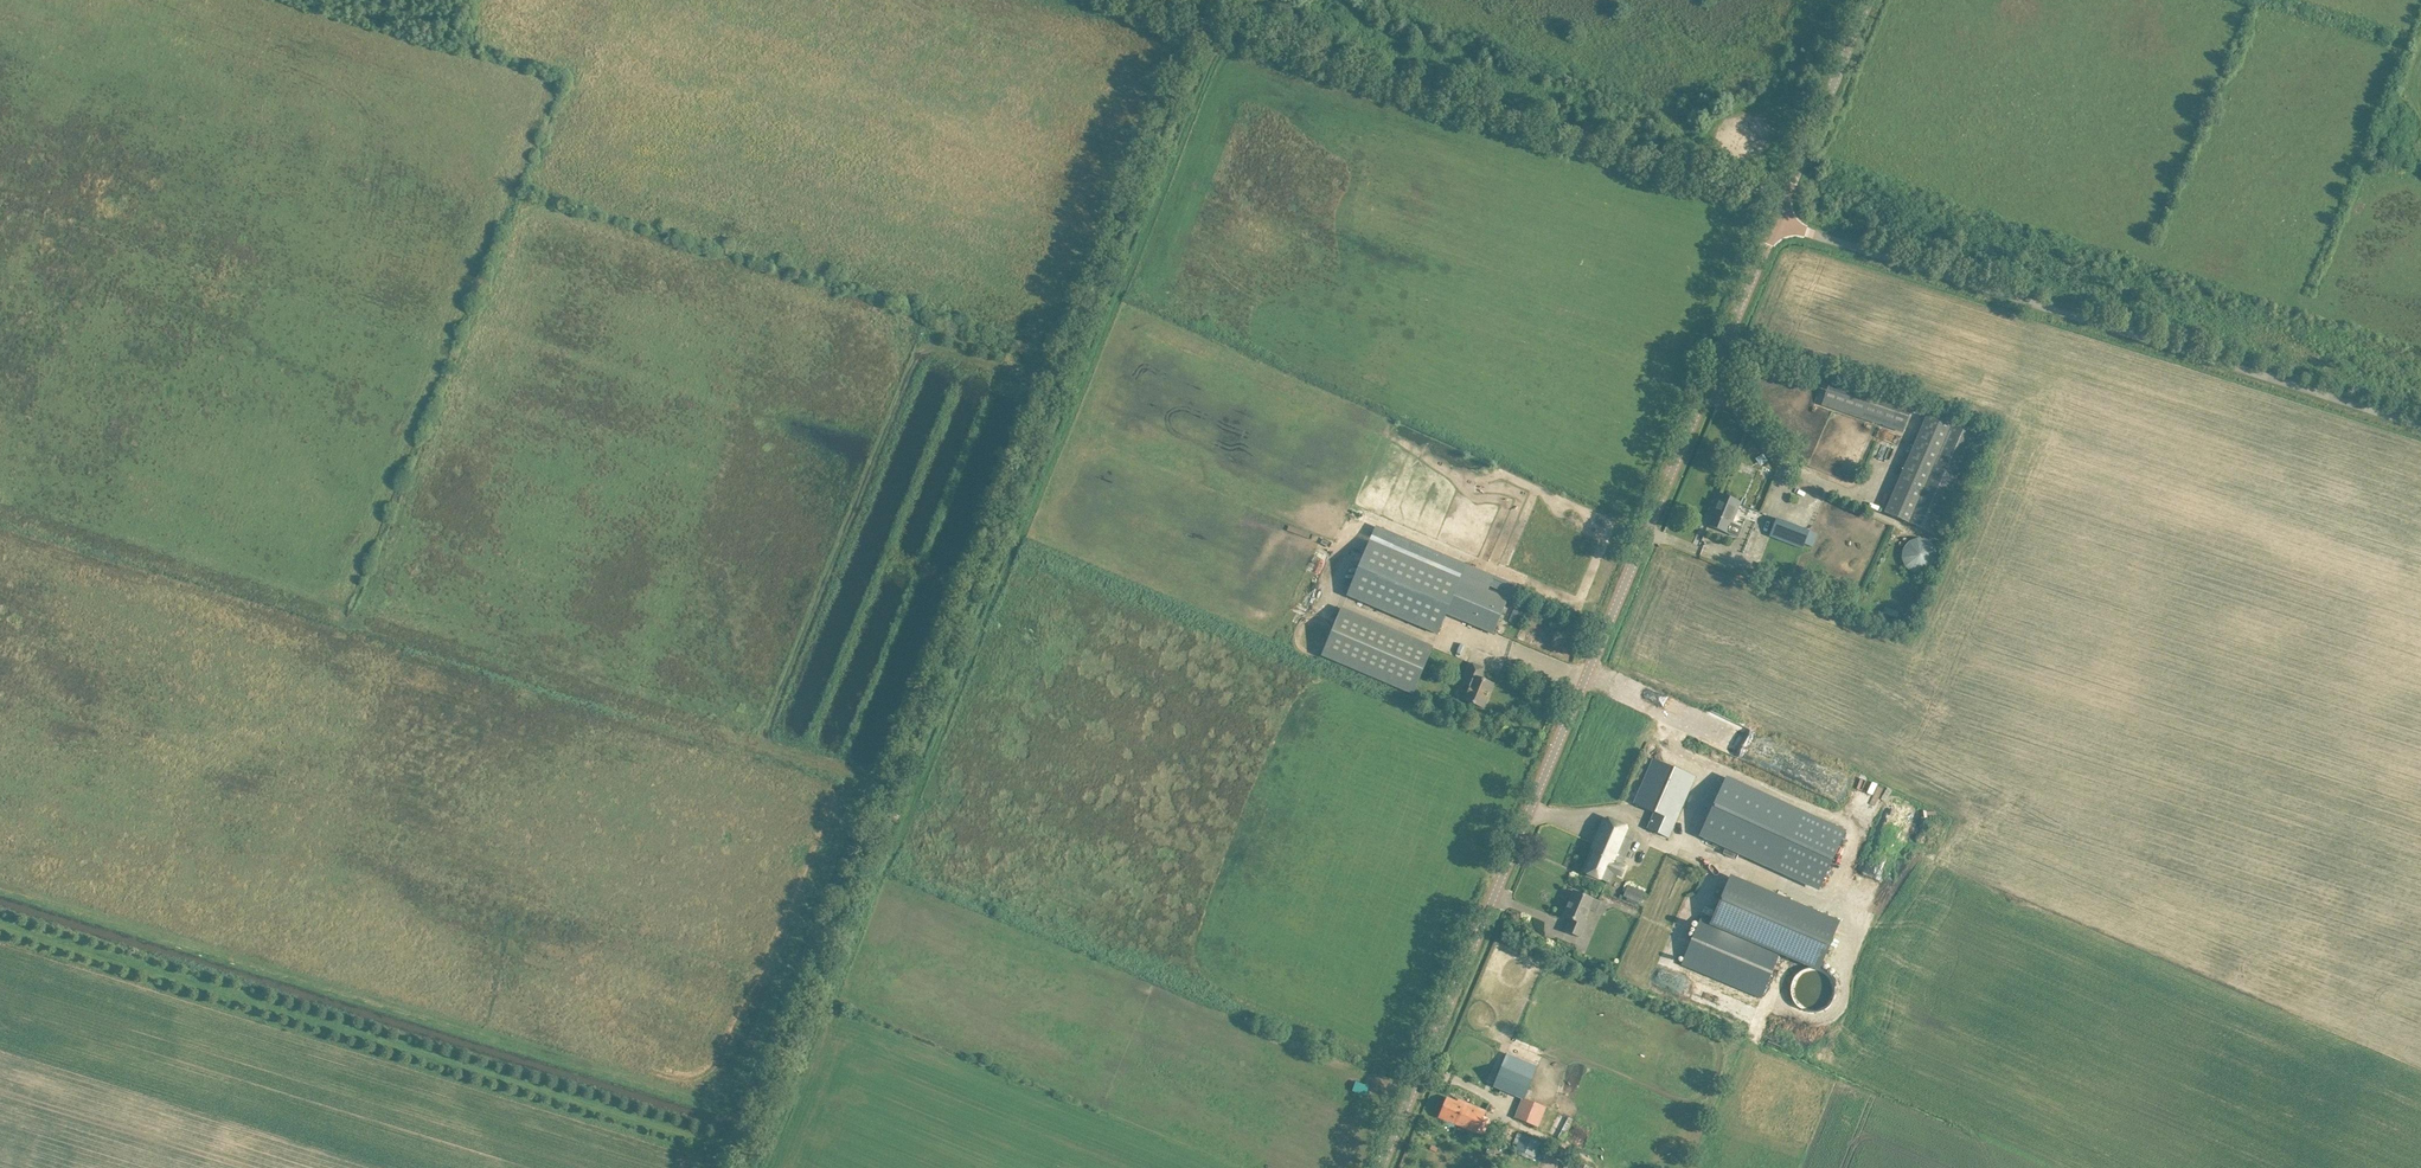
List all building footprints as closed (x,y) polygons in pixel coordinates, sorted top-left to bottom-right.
[(1822,402),(1903,429),(1912,402),(1831,375),(1822,402)] [(1884,510),(1939,534),(1983,435),(1928,411),(1884,510)] [(1763,453),(1756,458),(1761,465),(1768,460),(1763,453)] [(1720,494),(1708,524),(1727,532),(1739,502),(1720,494)] [(1769,534),(1802,547),(1804,543),(1809,530),(1809,529),(1776,516),(1769,534)] [(1809,530),(1804,543),(1812,546),(1817,533),(1809,530)] [(1902,558),(1905,567),(1912,572),(1922,574),(1930,570),(1936,563),(1937,554),(1934,545),(1927,539),(1917,538),(1909,541),(1903,549),(1902,558)] [(1508,598),(1370,541),(1347,595),(1437,633),(1446,613),(1493,633),(1508,598)] [(1432,646),(1342,608),(1322,655),(1412,693),(1432,646)] [(1472,679),(1464,699),(1483,707),(1493,683),(1479,678),(1483,668),(1473,663),(1467,677),(1472,679)] [(1654,812),(1647,829),(1667,838),(1694,777),(1653,759),(1634,803),(1654,812)] [(1726,778),(1700,834),(1819,888),(1845,832),(1726,778)] [(1582,872),(1593,876),(1609,883),(1617,863),(1621,865),(1635,832),(1605,819),(1582,872)] [(1831,945),(1840,922),(1730,877),(1721,900),(1713,920),(1703,916),(1683,965),(1763,998),(1782,950),(1822,966),(1831,945)] [(1640,902),(1645,890),(1628,883),(1623,894),(1640,902)] [(1571,919),(1566,931),(1579,937),(1588,918),(1586,917),(1590,908),(1596,911),(1600,902),(1574,891),(1564,916),(1571,919)] [(1807,1011),(1809,1011),(1811,1012),(1813,1012),(1815,1012),(1817,1011),(1818,1011),(1820,1010),(1822,1010),(1824,1009),(1825,1008),(1827,1007),(1828,1005),(1830,1004),(1831,1002),(1832,1001),(1833,999),(1833,997),(1834,995),(1834,994),(1835,992),(1835,990),(1835,988),(1834,986),(1834,984),(1833,982),(1833,980),(1832,979),(1831,977),(1830,976),(1828,974),(1827,973),(1825,972),(1824,971),(1822,970),(1820,969),(1818,969),(1817,968),(1815,968),(1813,968),(1811,968),(1809,968),(1807,969),(1805,969),(1803,970),(1802,971),(1800,972),(1799,973),(1797,974),(1796,976),(1795,977),(1794,979),(1793,980),(1792,982),(1792,984),(1791,986),(1791,988),(1791,990),(1791,992),(1791,993),(1791,995),(1792,997),(1793,999),(1794,1001),(1795,1002),(1796,1004),(1797,1005),(1799,1007),(1800,1008),(1802,1009),(1803,1010),(1805,1010),(1807,1011)] [(1514,1117),(1538,1127),(1545,1105),(1525,1097),(1537,1067),(1506,1054),(1493,1086),(1522,1098),(1514,1117)] [(1439,1117),(1477,1133),(1486,1111),(1458,1099),(1457,1102),(1447,1097),(1439,1117)] [(1533,1156),(1539,1141),(1522,1134),(1516,1149),(1533,1156)]
